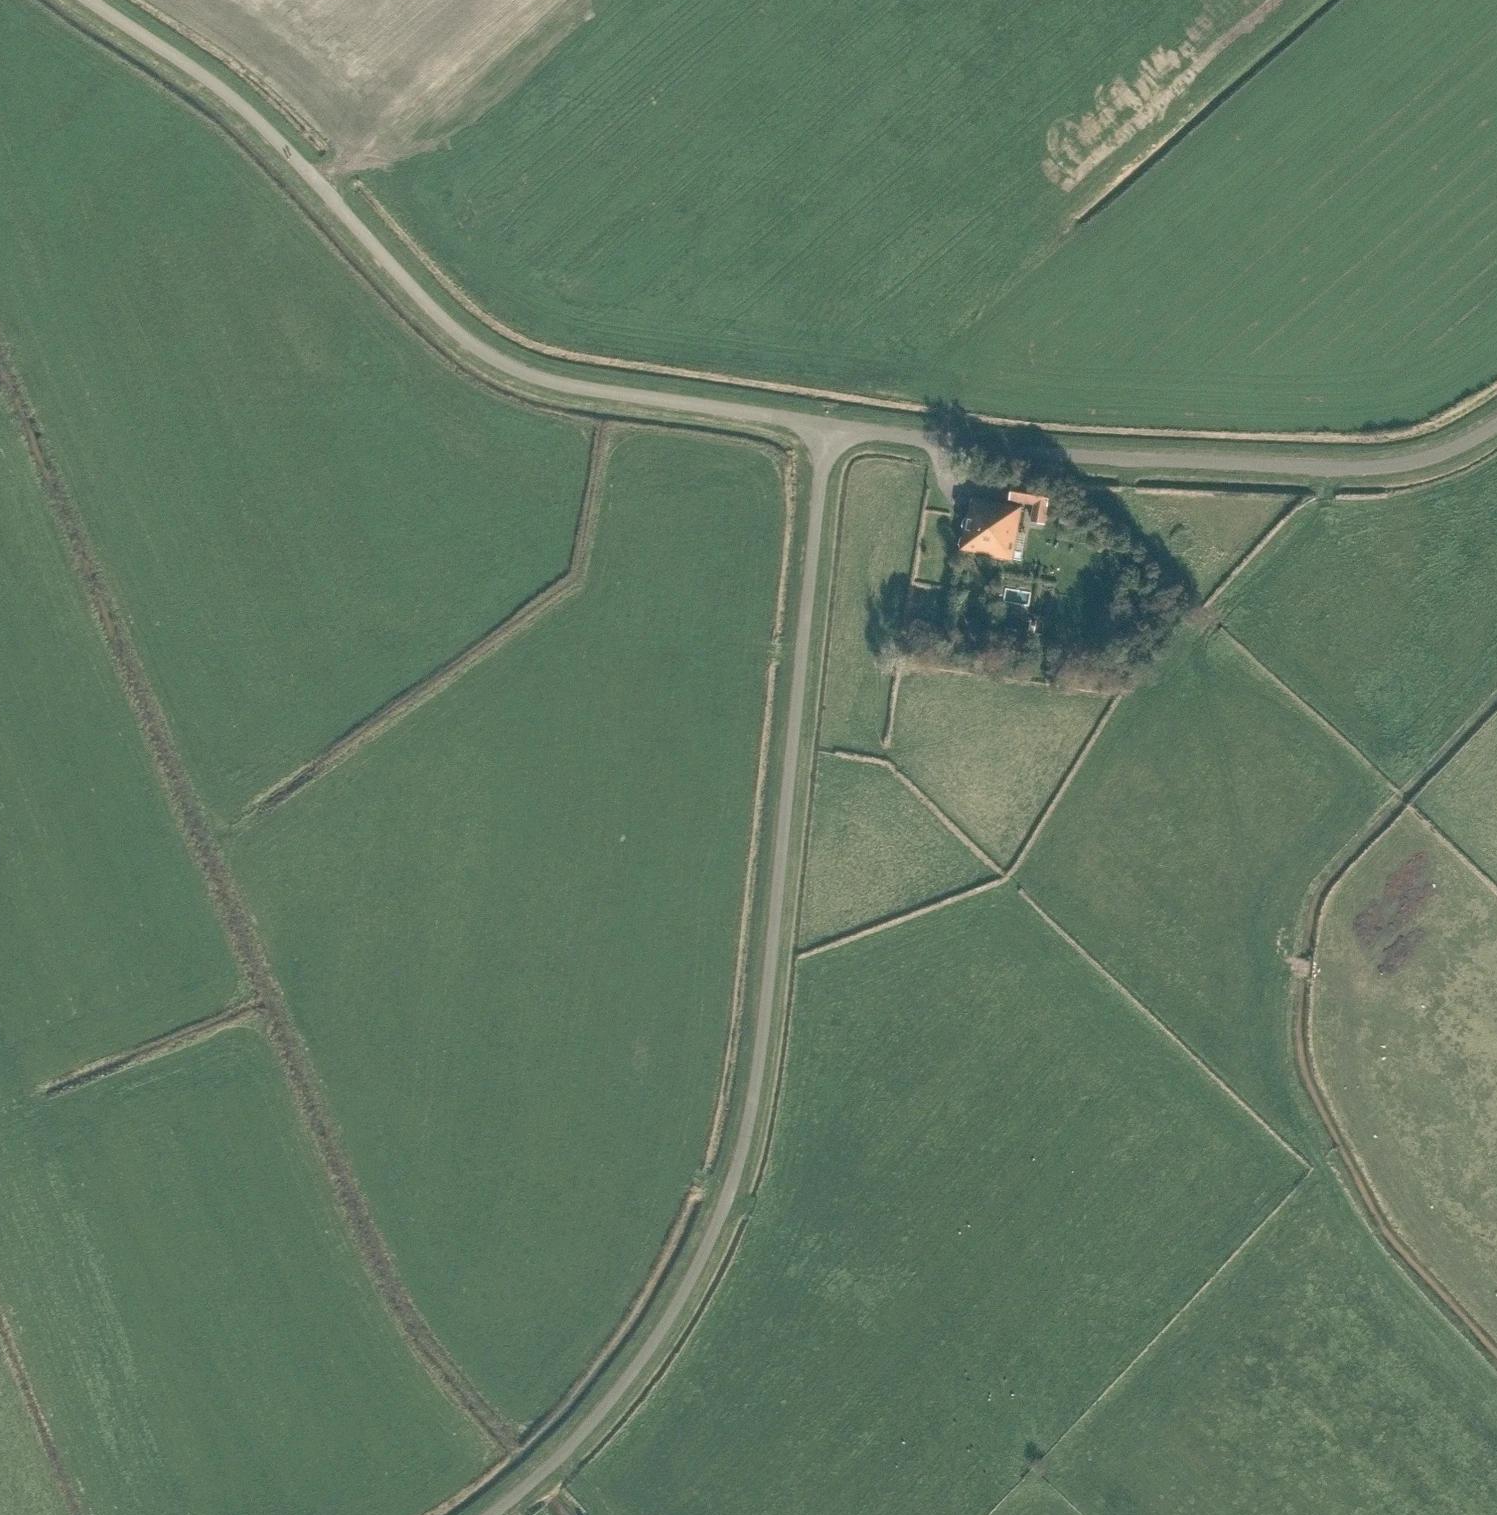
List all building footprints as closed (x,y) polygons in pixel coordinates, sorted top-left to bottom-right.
[(1046,525),(1048,507),(1051,489),(1013,482),(1009,500),(1034,505),(1031,522),(1046,525)] [(966,527),(962,547),(992,552),(992,556),(998,557),(999,554),(1012,556),(1021,506),(972,497),(969,514),(967,514),(966,519),(964,519),(962,527),(966,527)] [(1113,539),(1107,547),(1118,556),(1123,548),(1113,539)]
